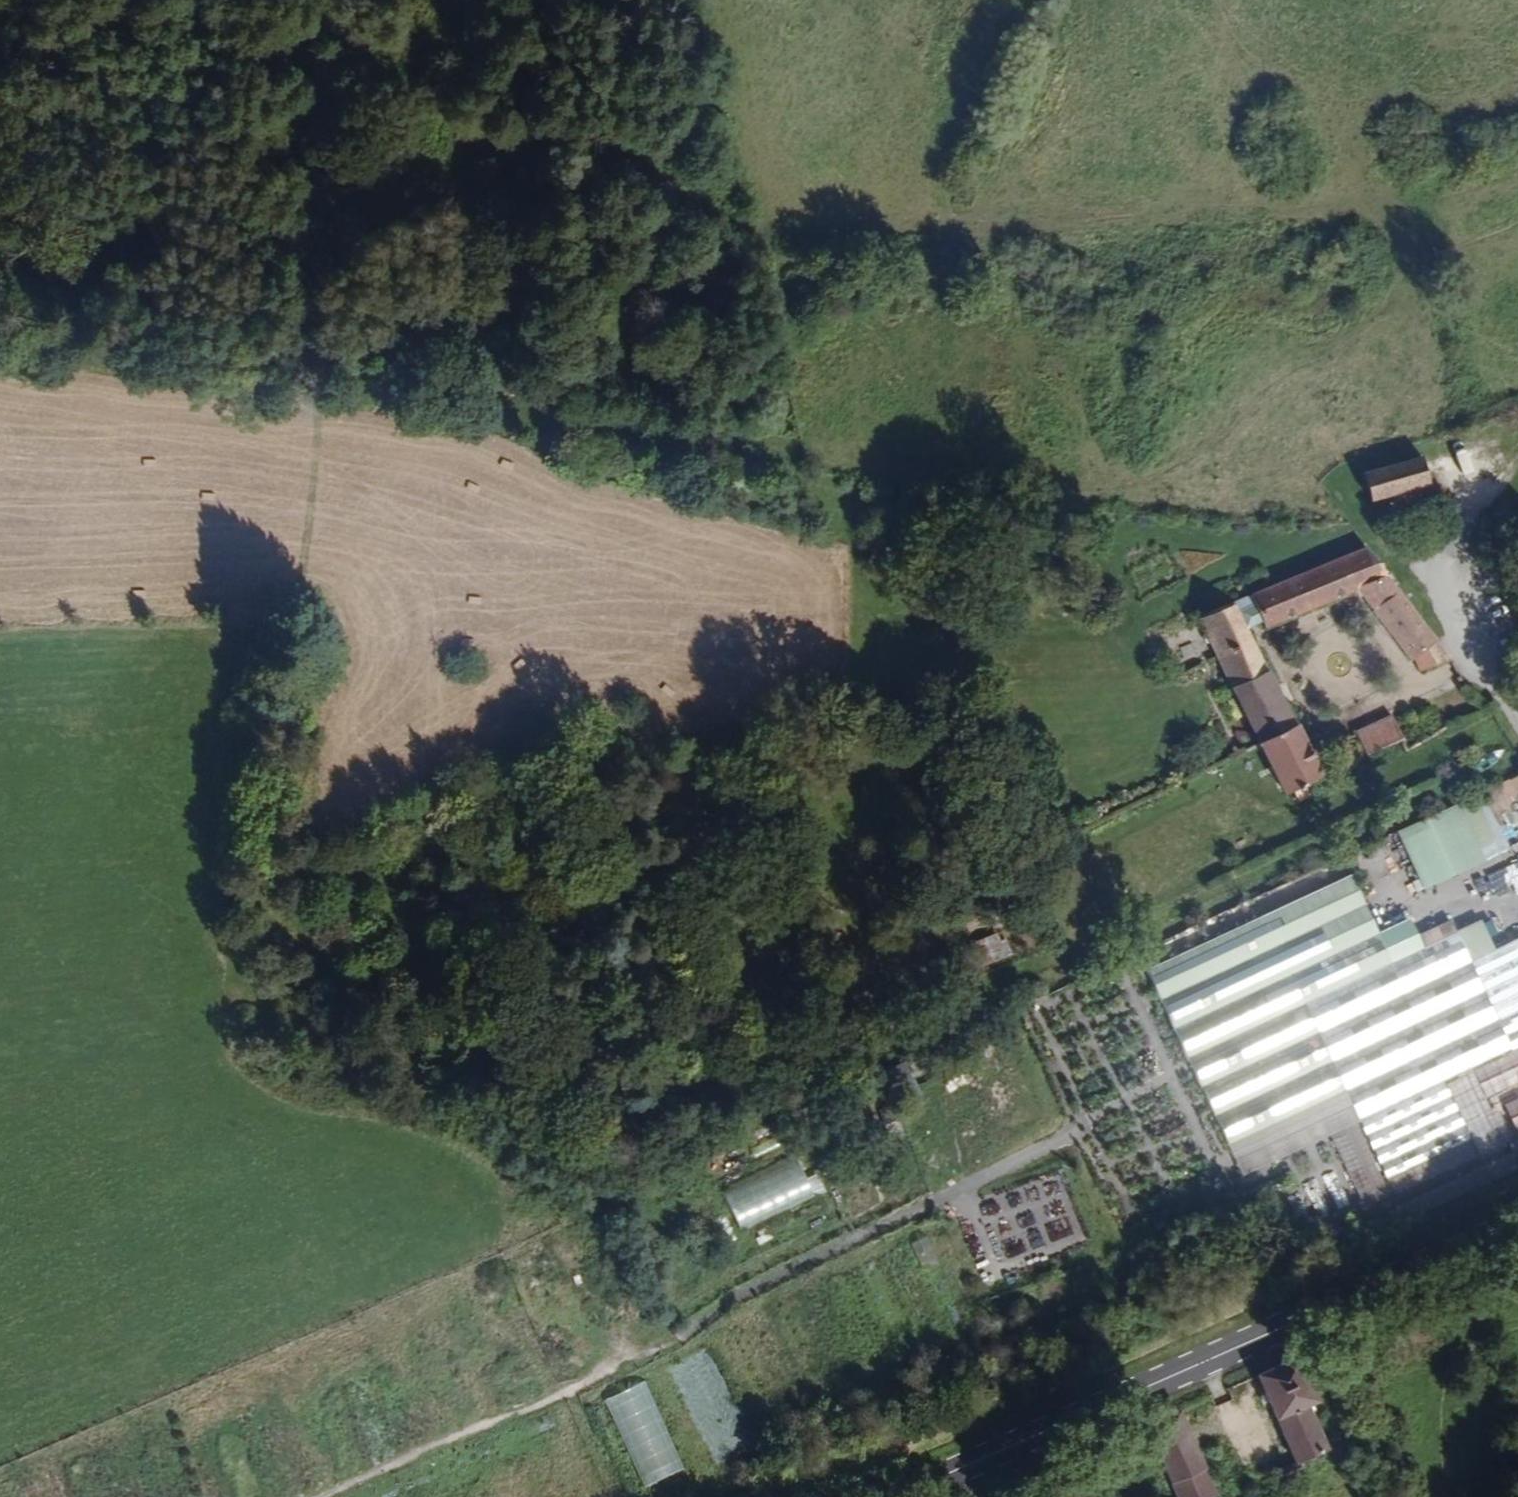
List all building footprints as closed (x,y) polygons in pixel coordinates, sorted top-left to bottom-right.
[(1405,486),(1391,453),(1353,469),(1361,490),(1381,481),(1386,494),(1405,486)] [(1444,672),(1349,550),(1187,626),(1276,801),(1308,787),(1232,643),(1343,593),(1418,688),(1444,672)] [(1391,744),(1379,717),(1344,733),(1356,760),(1391,744)] [(1505,848),(1479,791),(1394,830),(1420,887),(1505,848)] [(1349,868),(1143,960),(1237,1178),(1347,1129),(1292,1012),(1447,940),(1461,970),(1495,954),(1477,921),(1456,931),(1448,917),(1414,936),(1407,921),(1377,934),(1349,868)] [(1495,954),(1461,970),(1447,940),(1292,1012),(1347,1129),(1374,1188),(1457,1149),(1429,1089),(1517,1048),(1517,944),(1495,954)] [(799,1154),(712,1188),(729,1232),(829,1193),(821,1171),(808,1176),(799,1154)] [(1315,1458),(1295,1413),(1305,1409),(1285,1363),(1245,1380),(1280,1458),(1249,1472),(1254,1483),(1285,1469),(1286,1471),(1315,1458)] [(643,1496),(683,1481),(644,1380),(604,1396),(643,1496)] [(1167,1419),(1134,1434),(1163,1496),(1202,1496),(1167,1419)]
